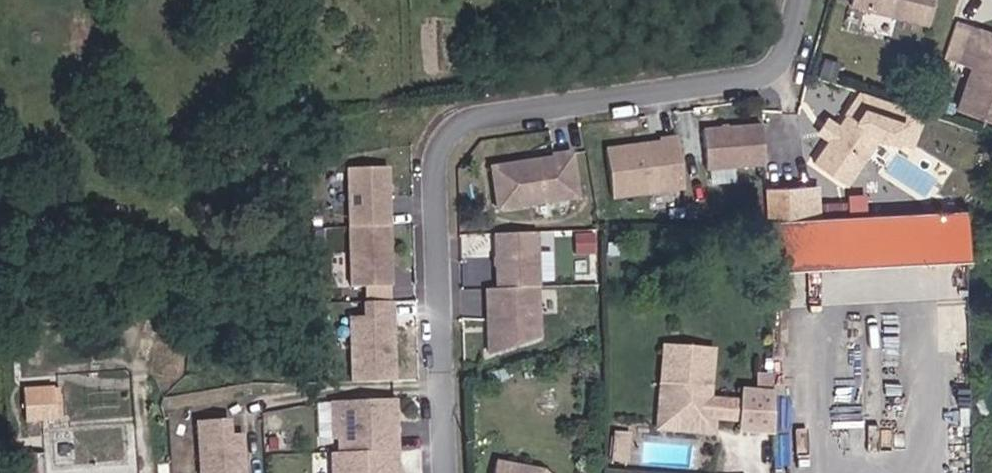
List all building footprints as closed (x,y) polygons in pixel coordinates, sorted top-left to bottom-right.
[(858,17),(934,35),(943,0),(862,0),(858,17)] [(976,37),(964,72),(979,77),(964,120),(991,130),(991,49),(990,48),(991,43),(976,37)] [(850,192),(883,140),(915,148),(909,122),(866,110),(856,124),(845,116),(812,167),(833,181),(850,192)] [(706,129),(711,170),(766,163),(761,123),(706,129)] [(679,140),(604,148),(609,194),(684,185),(679,140)] [(570,155),(501,163),(506,207),(575,199),(570,155)] [(392,168),(347,168),(347,228),(392,227),(392,168)] [(802,199),(762,202),(764,234),(776,233),(804,231),(802,199)] [(977,214),(921,220),(921,225),(922,267),(977,263),(977,214)] [(921,220),(776,234),(778,260),(778,276),(922,267),(921,225),(921,220)] [(392,227),(347,228),(348,285),(365,285),(365,302),(393,301),(392,227)] [(541,228),(541,248),(556,248),(556,228),(541,228)] [(493,234),(494,287),(540,285),(539,233),(493,234)] [(541,249),(541,278),(555,278),(555,249),(541,249)] [(542,346),(540,285),(494,287),(484,287),(486,347),(542,346)] [(393,301),(365,302),(366,317),(349,318),(351,384),(398,383),(396,301),(393,301)] [(677,422),(702,425),(703,416),(736,418),(737,398),(705,396),(707,347),(655,345),(654,381),(661,381),(661,406),(677,422)] [(702,432),(702,425),(677,422),(661,406),(661,381),(654,381),(652,429),(702,432)] [(23,386),(25,422),(60,421),(58,384),(23,386)] [(753,431),(756,391),(742,390),(741,400),(740,420),(739,430),(753,431)] [(773,432),(776,392),(756,391),(753,431),(773,432)] [(338,400),(340,452),(401,450),(399,398),(338,400)] [(198,421),(201,472),(247,472),(245,432),(237,432),(237,419),(198,421)] [(627,439),(612,438),(611,468),(625,468),(627,439)] [(37,450),(23,450),(22,472),(36,472),(37,450)] [(401,450),(340,452),(331,452),(331,472),(401,472),(401,450)] [(504,463),(503,472),(554,472),(553,470),(504,463)]
